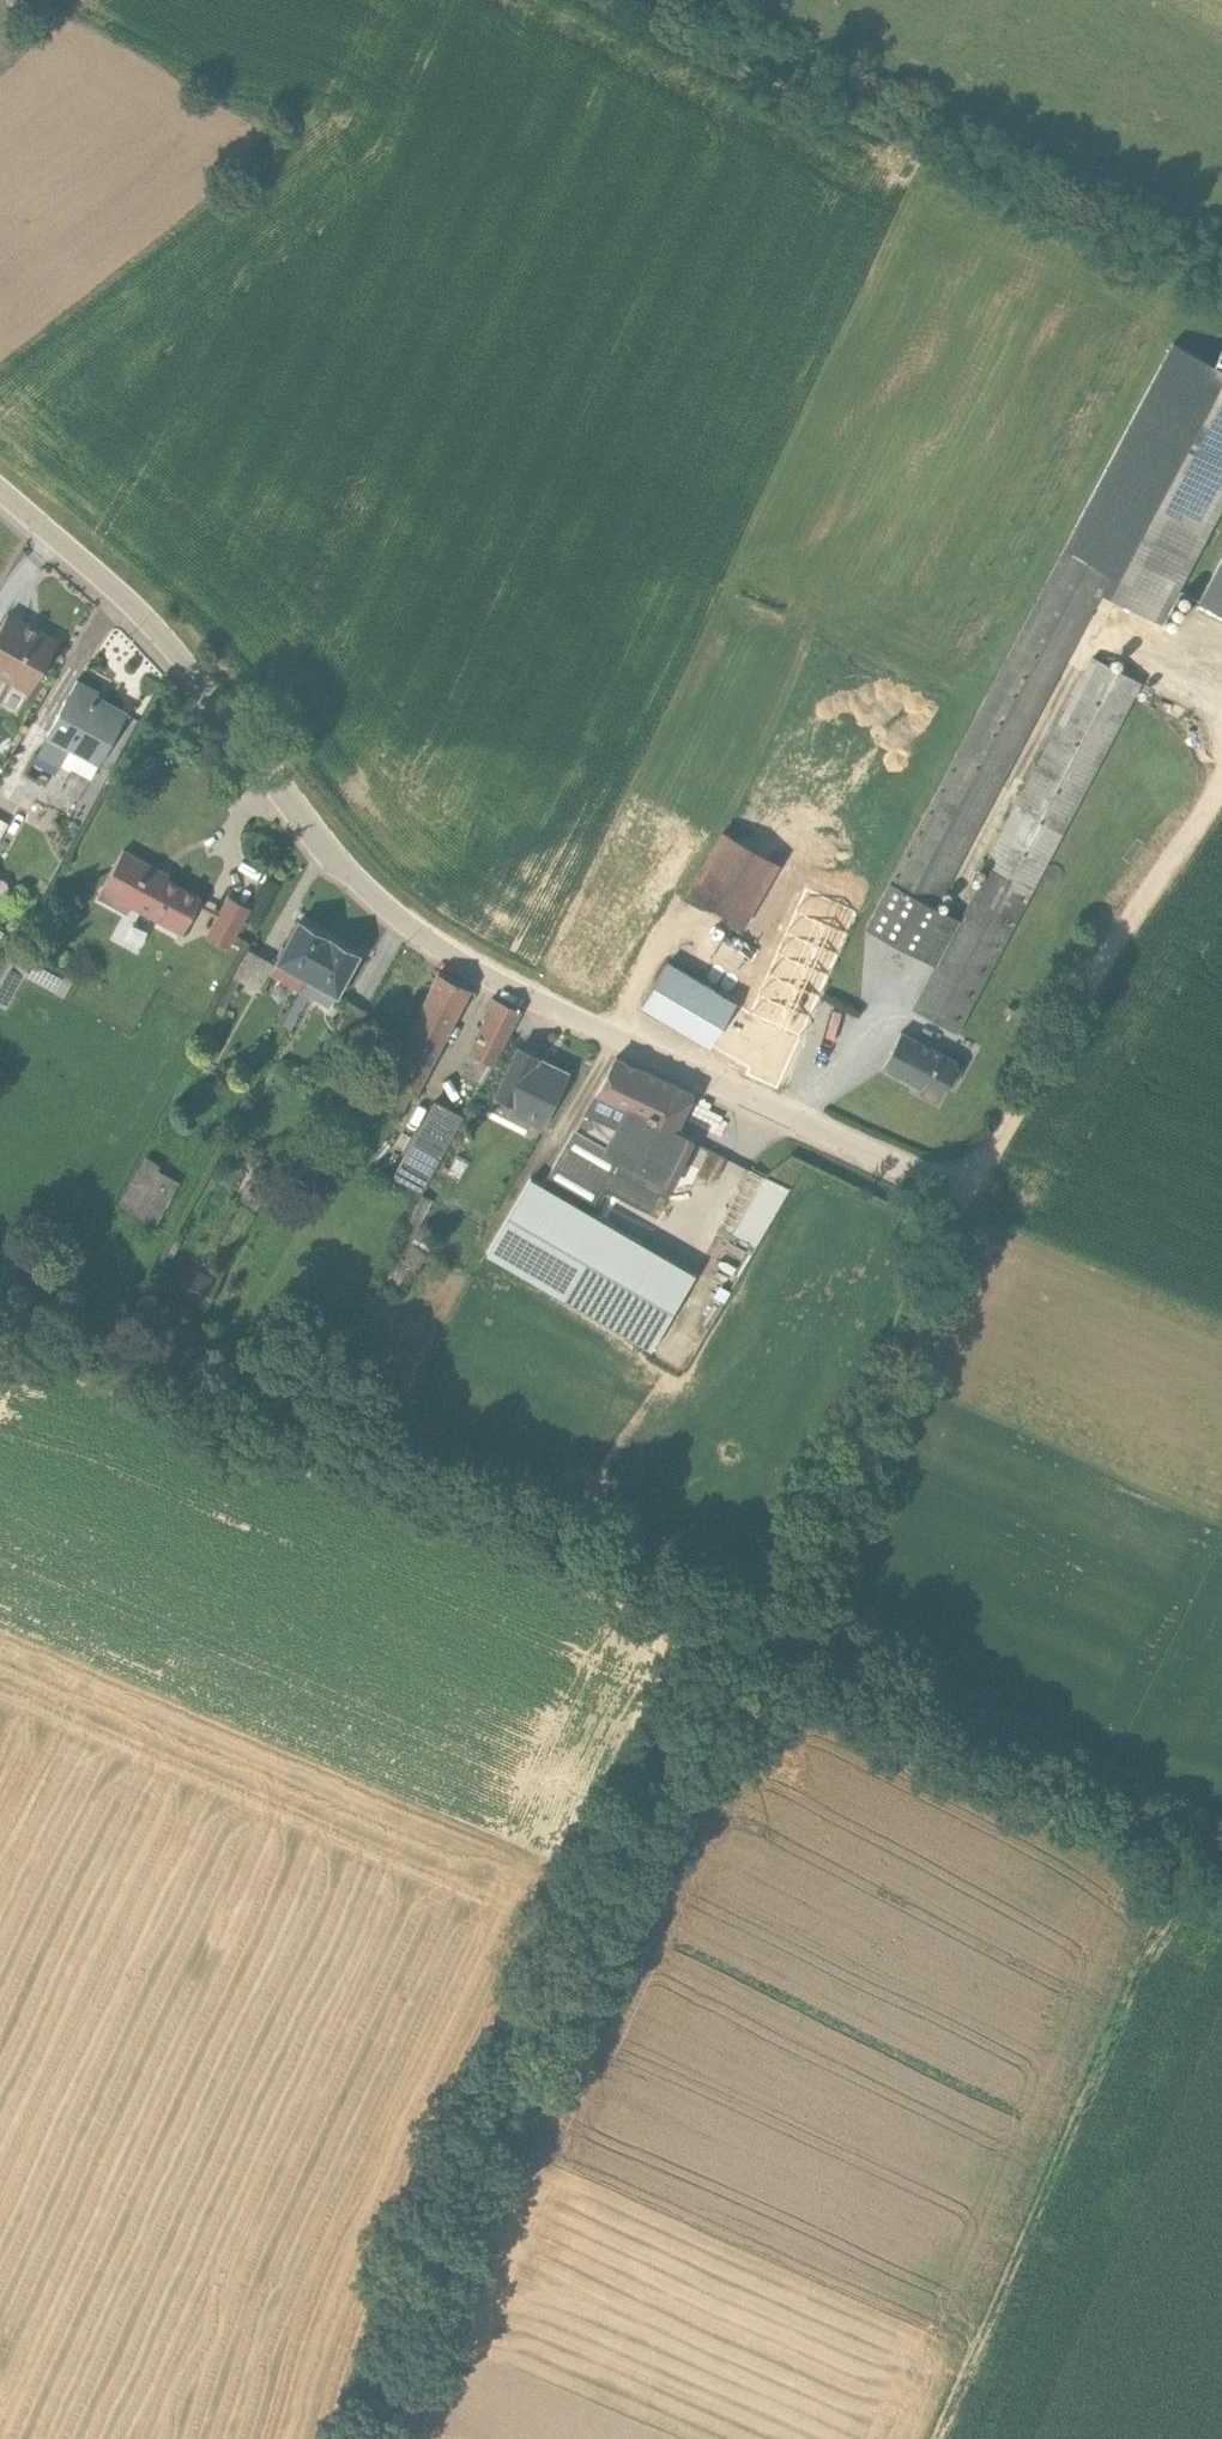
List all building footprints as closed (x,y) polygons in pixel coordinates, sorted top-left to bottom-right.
[(1221,500),(1221,367),(1170,340),(1061,546),(1107,570),(1098,589),(1159,620),(1221,500)] [(1061,546),(1059,545),(886,876),(934,902),(1098,589),(1107,570),(1061,546)] [(1197,598),(1221,611),(1221,550),(1197,598)] [(8,607),(0,621),(0,673),(27,688),(57,636),(8,607)] [(1062,825),(1140,678),(1090,652),(980,862),(984,865),(958,915),(933,961),(911,1005),(954,1029),(1062,825)] [(68,766),(70,763),(89,774),(126,706),(96,689),(98,686),(76,674),(32,755),(54,768),(58,761),(68,766)] [(40,740),(47,726),(33,720),(26,734),(40,740)] [(740,784),(686,889),(775,935),(793,899),(767,886),(783,854),(765,844),(784,806),(740,784)] [(813,801),(783,855),(808,870),(839,816),(813,801)] [(0,835),(11,811),(0,806),(0,835)] [(123,843),(96,892),(126,908),(130,902),(180,929),(200,892),(165,873),(168,868),(123,843)] [(934,902),(886,876),(861,923),(933,961),(958,915),(934,902)] [(801,887),(747,1008),(731,1002),(735,995),(664,959),(638,1003),(638,1002),(636,1004),(640,1006),(642,1003),(746,1065),(743,1071),(775,1085),(853,910),(801,887)] [(249,903),(226,890),(204,930),(227,943),(249,903)] [(298,986),(330,933),(296,914),(272,958),(246,943),(218,998),(224,1001),(239,975),(260,988),(271,970),(298,986)] [(280,1020),(288,1025),(307,990),(328,1001),(333,991),(335,992),(359,949),(330,933),(298,986),(280,1020)] [(413,1087),(467,983),(438,969),(437,969),(388,1074),(413,1087)] [(489,1060),(516,1006),(491,994),(465,1047),(471,1050),(459,1072),(475,1080),(486,1059),(489,1060)] [(945,1078),(951,1082),(962,1062),(956,1058),(899,1027),(880,1062),(920,1084),(918,1088),(935,1097),(945,1078)] [(484,1109),(533,1134),(568,1066),(516,1041),(515,1041),(491,1090),(492,1091),(484,1109)] [(674,1124),(691,1089),(614,1052),(542,1179),(587,1205),(602,1180),(656,1211),(694,1134),(693,1133),(674,1124)] [(409,1088),(388,1077),(376,1102),(397,1113),(409,1088)] [(461,1111),(433,1095),(391,1172),(420,1187),(461,1111)] [(160,1214),(182,1167),(143,1149),(121,1196),(160,1214)] [(467,1155),(455,1149),(446,1167),(458,1173),(467,1155)] [(483,1247),(648,1344),(694,1267),(587,1205),(542,1179),(529,1172),(483,1247)] [(417,1220),(431,1194),(421,1188),(376,1272),(395,1283),(398,1278),(405,1281),(434,1231),(417,1220)] [(181,1285),(204,1295),(216,1266),(193,1256),(181,1285)]
